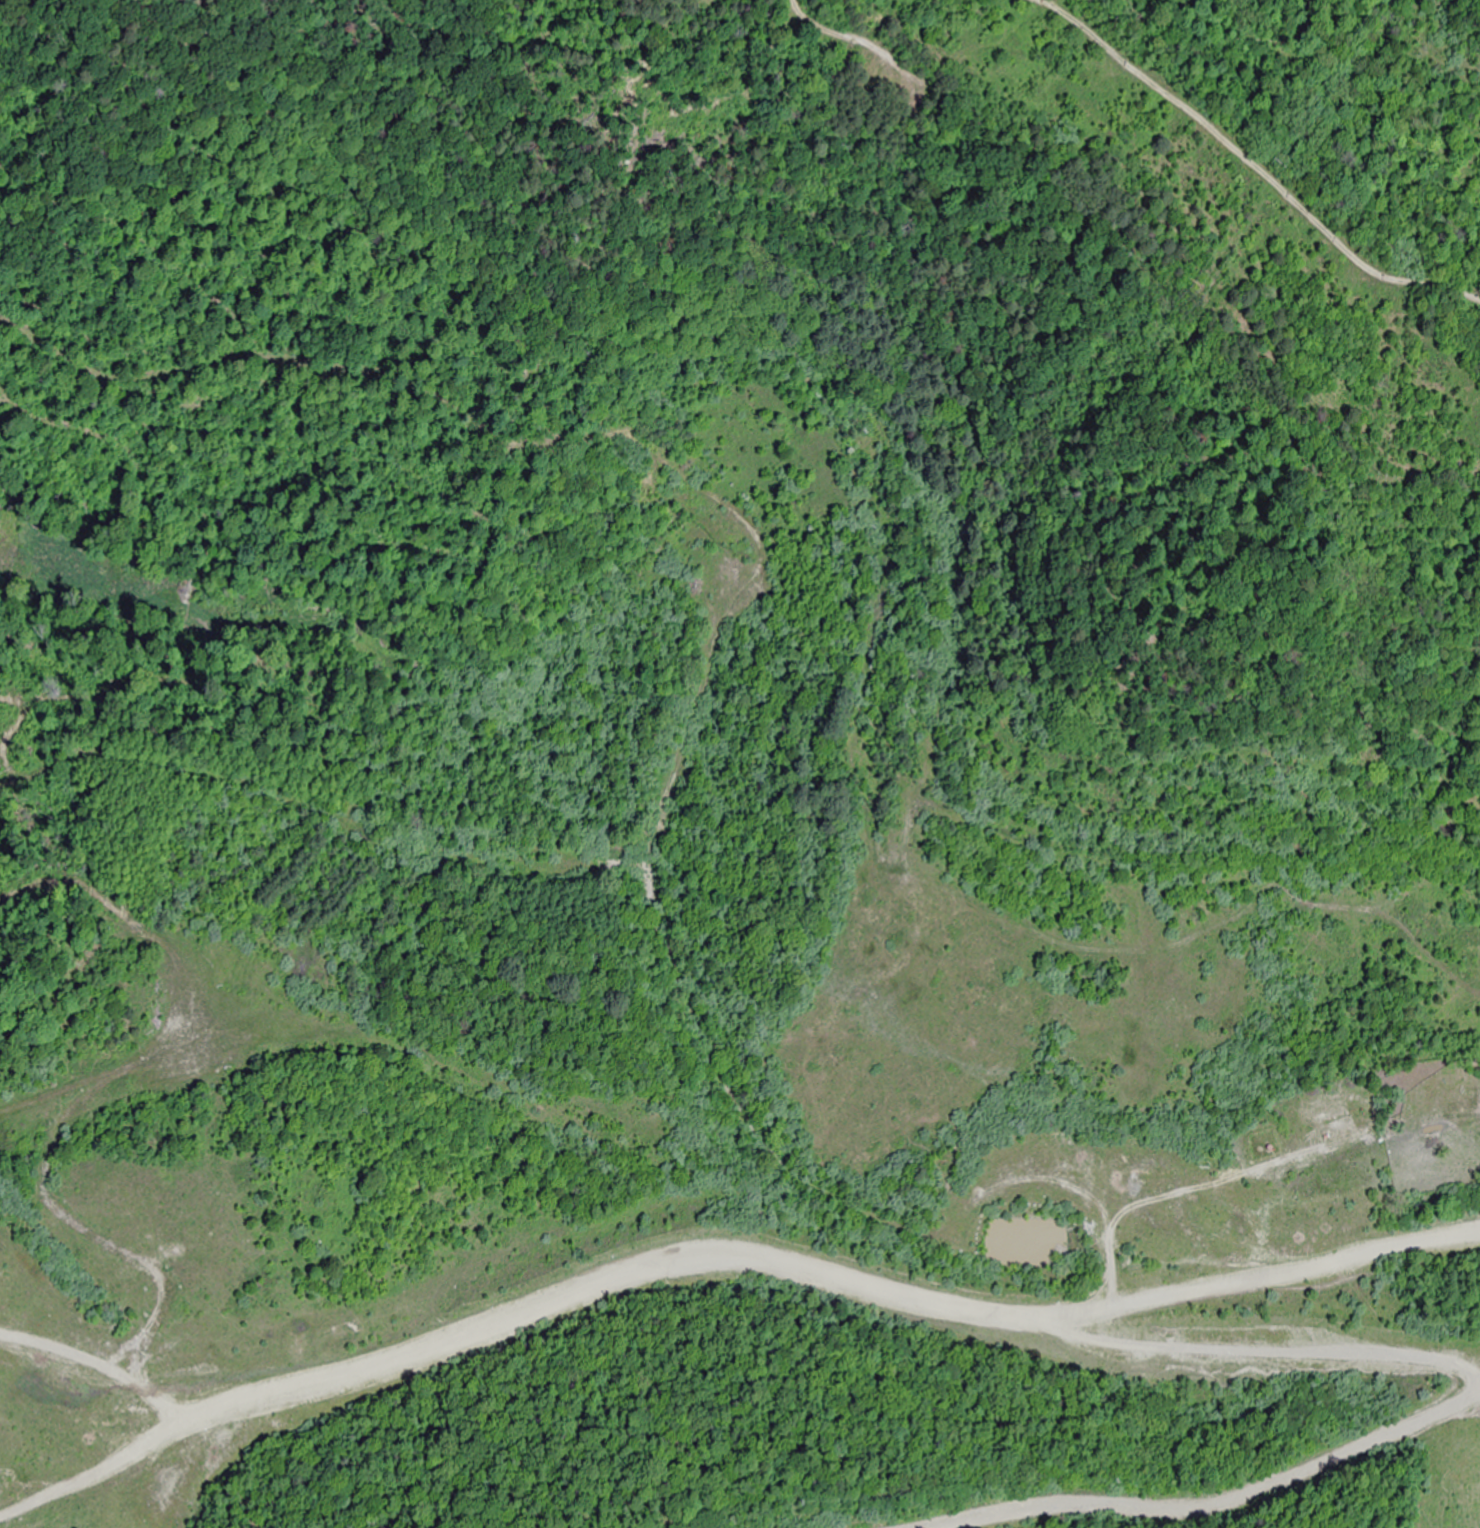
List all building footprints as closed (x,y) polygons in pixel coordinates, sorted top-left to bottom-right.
[(1051,1334),(1066,1338),(1069,1328),(1053,1324),(1051,1334)]
